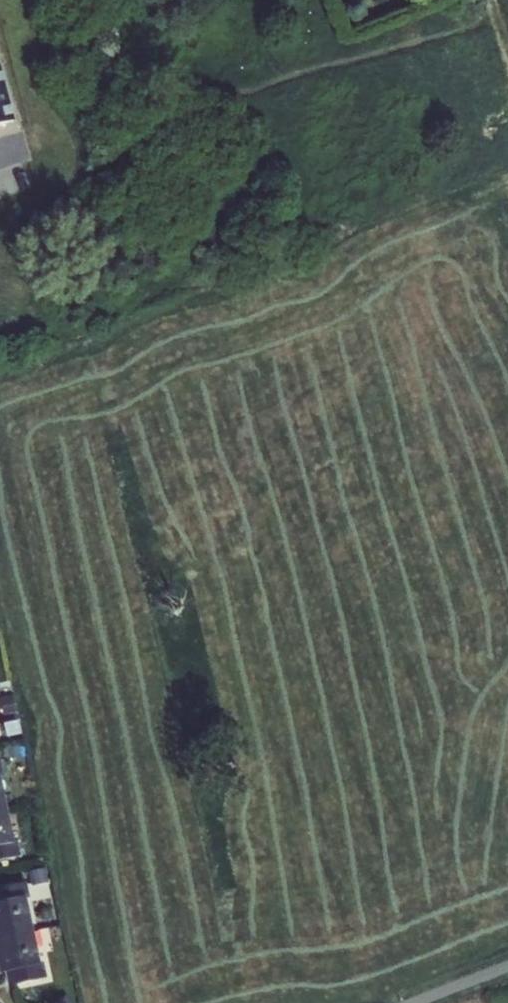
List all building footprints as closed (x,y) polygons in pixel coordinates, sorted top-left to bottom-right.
[(3,714),(16,711),(12,693),(0,695),(0,703),(3,714)] [(0,809),(0,845),(12,843),(12,840),(5,808),(0,809)] [(0,845),(0,860),(20,855),(16,839),(12,840),(12,843),(0,845)] [(30,871),(33,884),(48,881),(45,868),(30,871)] [(25,881),(0,887),(0,901),(24,896),(24,898),(29,897),(25,881)] [(31,930),(24,898),(24,896),(0,901),(0,937),(31,930)] [(0,937),(0,972),(4,971),(39,964),(38,962),(31,930),(0,937)] [(39,964),(4,971),(7,985),(46,977),(42,961),(38,962),(39,964)] [(53,1002),(72,1002),(66,994),(53,1002)]
